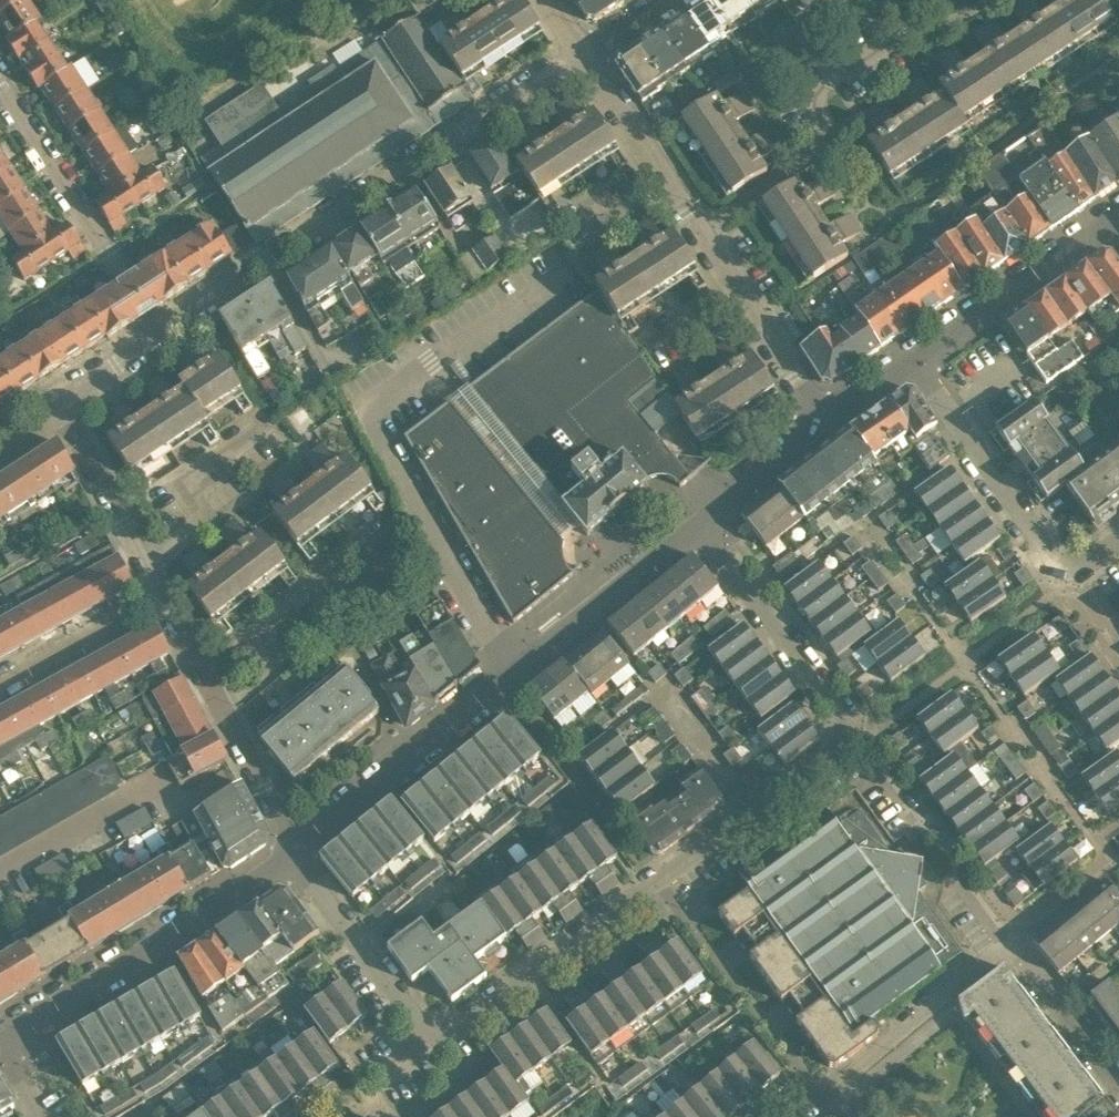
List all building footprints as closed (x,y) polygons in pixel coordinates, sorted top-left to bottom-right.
[(0,15),(0,24),(9,38),(35,22),(36,23),(40,20),(28,0),(22,0),(0,15)] [(22,0),(0,0),(0,15),(22,0)] [(501,53),(504,59),(533,40),(541,52),(551,46),(521,0),(507,0),(506,1),(505,0),(480,0),(489,12),(478,19),(501,53)] [(619,5),(616,0),(573,0),(586,20),(586,21),(593,22),(594,22),(619,5)] [(727,29),(708,0),(706,0),(684,15),(708,52),(709,51),(719,45),(715,38),(727,29)] [(755,20),(742,0),(708,0),(727,29),(741,20),(745,26),(755,20)] [(755,20),(769,11),(765,5),(772,0),(742,0),(755,20)] [(814,0),(799,0),(805,8),(815,1),(814,0)] [(819,7),(823,14),(824,15),(834,8),(829,0),(819,7)] [(1075,43),(1052,9),(1042,16),(1031,0),(1024,0),(1012,8),(1025,27),(1014,34),(1041,74),(1079,49),(1075,43)] [(1063,2),(1052,9),(1075,43),(1079,49),(1116,24),(1113,18),(1114,18),(1102,0),(1062,0),(1063,2)] [(411,2),(406,5),(374,26),(382,40),(336,69),(334,65),(308,82),(311,86),(277,108),(261,85),(206,121),(222,145),(203,158),(211,170),(209,172),(247,231),(248,230),(257,244),(436,126),(437,127),(438,126),(475,102),(411,2)] [(504,59),(501,53),(478,19),(468,25),(455,6),(438,17),(451,37),(439,44),(473,97),(483,90),(475,78),(504,59)] [(711,57),(708,52),(684,15),(662,30),(686,67),(700,58),(703,62),(711,57)] [(112,23),(119,35),(127,30),(119,18),(112,23)] [(49,42),(36,23),(35,22),(9,38),(7,40),(24,67),(37,59),(35,56),(39,53),(37,50),(49,42)] [(991,22),(974,33),(987,52),(977,59),(1000,94),(1003,99),(1041,74),(1014,34),(1004,41),(991,22)] [(689,72),(686,67),(662,30),(638,46),(662,82),(677,73),(680,78),(689,72)] [(1094,55),(1103,49),(1096,39),(1087,44),(1094,55)] [(758,48),(763,55),(764,56),(774,49),(769,41),(758,48)] [(67,70),(49,42),(37,50),(39,53),(35,56),(37,59),(24,67),(38,89),(43,86),(67,70)] [(666,87),(662,82),(638,46),(618,59),(618,58),(616,67),(617,67),(638,99),(653,88),(657,93),(666,87)] [(1003,99),(1000,94),(977,59),(966,66),(954,47),(937,58),(950,77),(948,78),(948,77),(937,84),(942,91),(952,105),(953,104),(966,124),(1003,99)] [(130,64),(125,55),(125,54),(108,64),(114,74),(130,64)] [(58,108),(86,89),(92,85),(78,62),(71,67),(67,70),(43,86),(58,108)] [(730,86),(742,78),(737,69),(724,77),(730,86)] [(720,93),(730,86),(724,77),(714,84),(720,93)] [(920,78),(903,90),(915,109),(905,115),(928,150),(931,155),(969,131),(966,126),(967,125),(966,124),(953,104),(952,105),(942,91),(932,98),(920,78)] [(100,112),(86,89),(58,108),(72,130),(100,112)] [(677,104),(681,111),(701,97),(696,90),(677,104)] [(107,105),(115,100),(110,93),(102,98),(107,105)] [(681,117),(707,155),(742,132),(735,121),(754,109),(743,93),(724,105),(717,94),(704,102),(681,117)] [(564,130),(555,137),(577,171),(607,152),(618,169),(627,163),(616,146),(594,111),(584,118),(570,98),(551,111),(564,130)] [(931,155),(928,150),(905,115),(894,122),(882,103),(865,114),(877,133),(866,141),(889,176),(890,176),(894,180),(931,155)] [(658,116),(663,123),(681,111),(677,104),(658,116)] [(1068,108),(1044,125),(1093,196),(1095,198),(1118,181),(1089,138),(1069,108),(1068,108)] [(155,110),(143,118),(149,126),(160,119),(155,110)] [(72,130),(86,151),(114,133),(100,112),(72,130)] [(1118,181),(1118,118),(1118,117),(1089,138),(1118,181)] [(149,126),(154,134),(166,127),(160,119),(149,126)] [(548,190),(577,171),(555,137),(545,143),(532,123),(513,135),(526,155),(515,162),(524,175),(540,198),(550,214),(559,207),(548,190)] [(1093,196),(1044,125),(1000,156),(1049,230),(1095,198),(1093,196)] [(742,132),(707,155),(732,194),(768,170),(760,159),(779,147),(768,130),(749,143),(742,132)] [(128,154),(114,133),(86,151),(100,173),(128,154)] [(168,133),(156,140),(161,148),(173,141),(168,133)] [(517,172),(495,140),(469,157),(491,190),(517,172)] [(174,152),(165,153),(167,160),(175,160),(185,155),(182,149),(174,152)] [(113,194),(125,186),(142,175),(128,154),(100,173),(113,194)] [(0,155),(0,177),(10,171),(0,155)] [(1026,246),(1049,230),(1000,156),(978,172),(993,195),(993,196),(1026,246)] [(153,168),(142,175),(125,186),(138,206),(167,188),(153,168)] [(705,168),(697,177),(703,182),(711,174),(705,168)] [(447,220),(448,219),(460,212),(473,203),(451,169),(425,186),(445,216),(447,220)] [(24,192),(10,171),(0,177),(0,208),(24,192)] [(974,174),(966,180),(974,192),(982,186),(974,174)] [(540,198),(524,175),(494,194),(510,218),(540,198)] [(762,201),(788,240),(823,217),(816,206),(835,194),(824,177),(805,190),(797,178),(762,201)] [(187,197),(205,186),(200,178),(182,189),(187,197)] [(138,206),(125,186),(113,194),(97,204),(103,214),(110,225),(114,232),(127,224),(122,216),(138,206)] [(969,210),(955,189),(947,195),(955,207),(961,216),(969,210)] [(165,197),(172,207),(181,202),(173,191),(165,197)] [(37,213),(24,192),(0,208),(0,237),(37,213)] [(397,204),(392,208),(379,216),(380,217),(361,230),(360,229),(378,258),(383,266),(386,270),(410,255),(408,250),(415,245),(418,249),(443,234),(440,229),(416,192),(397,205),(397,204)] [(993,196),(969,211),(1004,261),(1026,246),(993,196)] [(944,234),(927,208),(913,217),(931,242),(944,234)] [(969,211),(969,210),(961,216),(964,220),(951,229),(984,275),(1004,261),(969,211)] [(468,225),(460,212),(448,219),(457,232),(468,225)] [(37,213),(0,237),(0,245),(5,254),(18,245),(23,253),(39,242),(51,234),(37,213)] [(830,227),(823,217),(788,240),(813,279),(849,256),(841,244),(860,232),(849,215),(830,227)] [(209,271),(232,256),(212,226),(208,229),(201,219),(193,224),(200,234),(189,241),(209,271)] [(644,251),(634,258),(656,292),(685,273),(697,290),(706,285),(695,267),(672,232),(661,240),(648,220),(631,231),(644,251)] [(68,224),(51,234),(39,242),(52,262),(68,252),(73,259),(86,251),(74,233),(68,224)] [(365,266),(378,258),(360,229),(329,248),(348,278),(352,275),(360,289),(374,280),(365,266)] [(964,289),(984,275),(951,229),(944,234),(931,242),(935,247),(938,252),(964,289)] [(893,231),(879,240),(891,257),(892,260),(906,251),(893,231)] [(472,251),(486,273),(487,274),(510,259),(503,249),(494,235),(493,236),(493,237),(473,250),(473,249),(471,251),(472,251)] [(186,285),(209,271),(189,241),(178,248),(171,238),(163,243),(169,253),(167,255),(186,285)] [(879,240),(875,243),(866,250),(877,266),(891,257),(879,240)] [(24,280),(52,262),(39,242),(23,253),(11,260),(24,280)] [(595,283),(599,290),(617,317),(618,317),(629,335),(638,329),(626,311),(656,292),(634,258),(623,265),(610,245),(594,256),(606,276),(595,283)] [(364,305),(348,278),(329,248),(307,263),(328,297),(330,301),(341,294),(352,312),(364,305)] [(864,275),(877,266),(866,250),(853,258),(864,275)] [(486,273),(472,251),(460,259),(474,281),(486,273)] [(188,288),(186,285),(167,255),(155,262),(149,252),(137,260),(144,270),(165,302),(188,288)] [(944,303),(964,289),(938,252),(923,263),(920,259),(916,262),(944,303)] [(1102,252),(1101,252),(1085,264),(1110,298),(1106,301),(1109,305),(1115,314),(1118,311),(1118,265),(1111,254),(1111,253),(1102,252)] [(851,262),(832,274),(837,282),(856,270),(851,262)] [(915,268),(896,281),(922,319),(944,303),(916,262),(913,265),(915,268)] [(307,263),(285,277),(318,334),(330,327),(319,308),(330,301),(328,297),(307,263)] [(1085,264),(1064,279),(1088,313),(1093,320),(1098,317),(1095,314),(1109,305),(1106,301),(1110,298),(1085,264)] [(123,284),(117,287),(110,291),(131,324),(165,302),(144,270),(123,284)] [(79,289),(88,283),(83,275),(74,281),(79,289)] [(837,286),(839,287),(852,306),(862,300),(855,290),(861,286),(853,275),(837,286)] [(9,291),(17,286),(12,279),(5,284),(9,291)] [(1069,325),(1088,313),(1064,279),(1046,292),(1069,325)] [(99,299),(88,306),(107,336),(108,338),(131,324),(110,291),(104,281),(92,289),(99,299)] [(922,319),(896,281),(872,298),(898,335),(922,319)] [(307,348),(270,286),(247,302),(268,339),(277,355),(290,348),(295,355),(307,348)] [(463,296),(456,286),(444,294),(451,304),(463,296)] [(852,307),(852,306),(839,287),(829,293),(843,314),(852,307)] [(628,335),(629,335),(618,317),(617,317),(599,290),(461,393),(405,437),(514,623),(572,575),(571,574),(566,567),(563,559),(562,550),(564,541),(564,540),(561,537),(573,527),(577,524),(578,524),(587,535),(647,486),(643,481),(650,477),(658,475),(666,476),(674,479),(680,484),(678,485),(679,487),(690,478),(629,402),(657,380),(628,335)] [(1046,292),(1024,307),(1047,340),(1069,325),(1046,292)] [(448,305),(442,296),(430,303),(437,313),(448,305)] [(390,312),(381,297),(371,303),(380,318),(390,312)] [(107,336),(88,306),(85,308),(78,298),(70,303),(77,313),(55,327),(48,317),(40,322),(47,332),(43,335),(62,364),(61,364),(62,365),(107,336)] [(880,348),(898,335),(872,298),(854,310),(855,312),(858,316),(880,348)] [(255,347),(268,339),(247,302),(222,318),(258,379),(269,372),(255,347)] [(1055,353),(1047,340),(1024,307),(1004,321),(1036,366),(1047,383),(1083,359),(1073,341),(1055,353)] [(880,348),(858,316),(855,312),(827,332),(826,331),(800,348),(821,382),(830,383),(880,348)] [(1089,351),(1118,331),(1114,324),(1103,330),(1096,321),(1092,324),(1091,333),(1093,336),(1083,343),(1089,351)] [(0,362),(0,365),(18,394),(41,379),(40,378),(61,364),(62,364),(43,335),(40,337),(33,326),(25,332),(32,342),(18,351),(11,341),(3,346),(9,356),(0,362)] [(728,341),(709,353),(722,373),(712,379),(735,413),(773,388),(751,354),(740,361),(728,341)] [(203,415),(206,420),(235,401),(243,413),(244,413),(253,408),(218,355),(210,361),(207,363),(194,343),(177,355),(190,374),(180,381),(185,389),(203,415)] [(18,394),(0,365),(0,405),(18,394)] [(696,438),(735,413),(712,379),(703,385),(690,366),(671,378),(685,397),(674,404),(696,438)] [(219,440),(206,420),(203,415),(185,389),(174,396),(161,376),(144,387),(157,407),(146,414),(172,453),(202,434),(210,446),(219,440)] [(269,378),(261,383),(267,394),(266,395),(272,404),(281,399),(269,378)] [(1090,392),(1094,398),(1096,401),(1105,394),(1099,385),(1090,392)] [(905,389),(888,401),(910,432),(913,435),(907,439),(929,472),(949,457),(934,436),(939,433),(935,426),(937,425),(914,390),(905,388),(905,389)] [(141,490),(151,485),(143,472),(172,453),(146,414),(136,420),(123,400),(106,412),(119,431),(107,439),(141,490)] [(903,437),(910,432),(888,401),(868,415),(892,450),(898,446),(898,445),(905,441),(903,437)] [(1065,486),(1084,471),(1033,401),(994,429),(1016,458),(1008,464),(1010,465),(1017,476),(1025,471),(1046,500),(1065,486)] [(889,452),(892,450),(868,415),(850,428),(873,459),(887,449),(889,452)] [(850,428),(831,443),(878,506),(899,492),(891,480),(888,482),(878,466),(873,459),(850,428)] [(33,457),(53,488),(56,493),(63,488),(66,492),(79,483),(58,442),(33,457)] [(876,508),(878,506),(831,443),(817,453),(857,507),(869,498),(870,500),(876,508)] [(318,477),(309,484),(335,518),(338,522),(366,501),(375,513),(384,506),(347,456),(337,463),(322,445),(304,458),(318,477)] [(1084,471),(1065,486),(1092,524),(1118,504),(1118,445),(1084,471)] [(836,522),(857,507),(817,453),(796,470),(827,508),(829,512),(836,522)] [(53,488),(33,457),(0,477),(0,528),(11,522),(56,493),(53,488)] [(920,465),(908,473),(913,481),(925,473),(920,465)] [(914,492),(927,510),(962,486),(949,468),(914,492)] [(816,522),(829,512),(827,508),(796,470),(778,485),(804,517),(812,529),(818,524),(816,522)] [(338,522),(335,518),(309,484),(300,491),(286,472),(268,485),(282,504),(272,512),(297,546),(298,545),(310,561),(319,555),(310,543),(338,522)] [(902,489),(913,481),(908,473),(896,482),(902,489)] [(785,533),(804,517),(778,485),(759,500),(785,533)] [(974,503),(962,486),(927,510),(939,528),(974,503)] [(388,489),(381,493),(376,496),(383,505),(393,499),(388,489)] [(766,548),(785,533),(759,500),(739,515),(766,548)] [(865,516),(876,508),(870,500),(859,508),(865,516)] [(986,521),(974,503),(939,528),(951,545),(986,521)] [(854,524),(865,516),(859,508),(849,515),(854,524)] [(897,522),(889,510),(878,517),(887,529),(897,522)] [(81,515),(72,520),(78,529),(87,524),(81,515)] [(69,534),(78,529),(72,520),(64,524),(69,534)] [(223,560),(252,598),(280,577),(289,588),(298,582),(260,531),(249,540),(235,521),(219,533),(233,552),(223,560)] [(986,521),(951,545),(964,564),(999,539),(986,521)] [(819,529),(827,540),(835,535),(826,523),(819,529)] [(903,553),(914,546),(922,540),(916,530),(907,536),(905,534),(895,541),(903,553)] [(805,544),(812,553),(824,544),(817,534),(805,544)] [(93,535),(84,540),(89,550),(98,545),(93,535)] [(852,555),(857,551),(862,548),(853,536),(843,544),(852,555)] [(80,555),(89,550),(84,540),(75,545),(80,555)] [(1005,562),(1015,555),(1006,543),(996,550),(1005,562)] [(112,544),(93,555),(115,595),(134,585),(112,544)] [(793,554),(800,563),(812,553),(805,544),(793,554)] [(912,565),(916,562),(922,558),(914,546),(903,553),(912,565)] [(23,547),(14,552),(19,562),(28,557),(23,547)] [(233,631),(232,630),(224,619),(252,598),(223,560),(213,567),(199,549),(183,561),(197,579),(186,587),(224,637),(233,631)] [(11,566),(19,562),(14,552),(5,557),(11,566)] [(801,564),(800,563),(793,554),(791,552),(772,566),(781,579),(801,564)] [(675,568),(701,601),(718,587),(692,554),(675,568)] [(96,606),(115,595),(93,555),(74,565),(96,606)] [(55,556),(47,560),(52,570),(61,565),(55,556)] [(43,575),(52,570),(47,560),(38,565),(43,575)] [(871,560),(866,563),(860,567),(869,579),(879,571),(871,560)] [(944,586),(957,604),(992,579),(979,561),(944,586)] [(784,588),(784,589),(797,606),(831,580),(818,562),(784,588)] [(74,565),(55,576),(78,616),(96,606),(74,565)] [(1013,574),(1022,586),(1032,579),(1024,567),(1013,574)] [(658,582),(684,615),(701,601),(675,568),(658,582)] [(930,569),(924,573),(920,576),(929,588),(939,581),(930,569)] [(888,583),(879,571),(869,579),(878,590),(888,583)] [(18,576),(9,581),(15,591),(24,586),(18,576)] [(59,626),(78,616),(55,576),(37,586),(59,626)] [(1004,596),(992,579),(957,604),(970,622),(1006,598),(1004,596)] [(844,597),(831,580),(797,606),(810,623),(844,597)] [(6,596),(15,591),(9,581),(0,586),(6,596)] [(667,629),(684,615),(658,582),(641,596),(667,629)] [(17,597),(23,608),(24,607),(40,637),(59,626),(37,586),(17,597)] [(905,606),(905,605),(896,594),(886,601),(895,614),(905,606)] [(650,642),(667,629),(641,596),(624,609),(650,642)] [(857,615),(844,597),(810,623),(823,641),(857,615)] [(424,629),(434,646),(457,685),(459,686),(481,668),(441,602),(416,616),(424,629)] [(3,657),(21,647),(5,618),(6,617),(0,607),(0,652),(3,657)] [(21,647),(40,637),(24,607),(23,608),(6,617),(5,618),(21,647)] [(634,656),(650,642),(624,609),(607,623),(634,656)] [(725,609),(714,618),(722,628),(733,619),(725,609)] [(871,632),(857,615),(823,641),(836,658),(871,632)] [(1070,627),(1061,615),(1051,622),(1059,634),(1070,627)] [(457,689),(457,685),(434,646),(422,653),(412,636),(400,617),(388,625),(394,635),(434,707),(438,704),(440,704),(441,701),(444,700),(451,693),(453,690),(454,689),(457,689)] [(711,637),(722,628),(714,618),(703,627),(711,637)] [(877,664),(911,638),(898,620),(863,646),(877,664)] [(152,663),(150,664),(155,674),(161,685),(171,679),(160,659),(170,653),(154,624),(136,635),(152,663)] [(708,649),(721,667),(756,641),(742,624),(708,649)] [(602,633),(584,648),(610,680),(629,665),(602,633)] [(1011,677),(1046,653),(1032,634),(998,659),(1011,677)] [(133,674),(150,664),(152,663),(136,635),(117,645),(133,674)] [(420,719),(434,707),(394,635),(375,645),(384,659),(420,719)] [(681,645),(689,655),(700,646),(692,636),(681,645)] [(924,656),(911,638),(877,664),(890,682),(924,656)] [(1087,651),(1079,639),(1068,646),(1077,658),(1087,651)] [(721,667),(734,685),(769,659),(756,641),(721,667)] [(115,684),(133,674),(117,645),(98,655),(114,684),(115,684)] [(670,654),(674,659),(678,664),(689,655),(681,645),(670,654)] [(364,650),(369,661),(378,656),(372,646),(364,650)] [(591,696),(610,680),(584,648),(565,663),(589,693),(588,693),(591,696)] [(1046,653),(1011,677),(1024,696),(1059,671),(1046,653)] [(126,704),(120,693),(115,684),(114,684),(98,655),(80,666),(96,694),(105,689),(116,710),(126,704)] [(1055,680),(1068,698),(1103,673),(1090,655),(1055,680)] [(845,678),(846,677),(855,670),(847,658),(837,666),(845,678)] [(384,688),(398,714),(404,724),(411,726),(420,719),(384,659),(372,666),(384,687),(384,688)] [(734,685),(747,702),(782,676),(769,659),(734,685)] [(571,707),(588,693),(589,693),(565,663),(562,660),(545,674),(571,707)] [(666,673),(662,668),(659,664),(647,673),(655,682),(666,673)] [(61,676),(77,704),(96,694),(80,666),(61,676)] [(297,699),(301,704),(336,747),(378,713),(366,698),(371,695),(348,666),(343,670),(341,671),(337,667),(322,679),(326,683),(317,690),(313,686),(297,699)] [(693,679),(684,668),(674,675),(683,687),(693,679)] [(1068,698),(1081,716),(1115,691),(1103,673),(1068,698)] [(153,689),(161,685),(155,674),(147,679),(153,689)] [(534,697),(554,721),(571,707),(545,674),(527,688),(534,697)] [(42,686),(58,715),(77,704),(61,676),(42,686)] [(782,676),(747,702),(760,719),(795,694),(782,676)] [(153,695),(143,700),(152,718),(193,697),(182,677),(152,694),(153,695)] [(854,690),(863,702),(873,695),(864,683),(854,690)] [(39,725),(40,725),(58,715),(42,686),(24,696),(39,725)] [(625,699),(630,705),(644,694),(639,688),(625,699)] [(128,689),(120,693),(126,704),(134,700),(128,689)] [(699,709),(709,701),(701,690),(690,697),(699,709)] [(1093,733),(1118,715),(1118,696),(1115,691),(1081,716),(1093,733)] [(916,719),(930,737),(964,711),(951,693),(916,719)] [(5,707),(27,747),(37,741),(41,750),(51,745),(46,736),(40,725),(39,725),(24,696),(5,707)] [(152,718),(162,737),(203,716),(193,697),(152,718)] [(294,781),(336,747),(301,704),(297,699),(281,713),(285,717),(277,724),(273,719),(257,732),(261,736),(259,738),(294,781)] [(617,716),(630,705),(625,699),(612,710),(617,716)] [(1025,719),(1031,716),(1035,712),(1027,700),(1017,707),(1025,719)] [(708,720),(712,717),(718,713),(709,701),(699,709),(708,720)] [(137,703),(126,709),(131,719),(142,713),(137,703)] [(805,723),(792,704),(757,730),(771,748),(805,723)] [(13,765),(21,761),(17,752),(21,750),(26,759),(32,756),(27,747),(5,707),(0,709),(0,742),(13,765)] [(644,715),(654,728),(663,722),(653,708),(644,715)] [(91,709),(82,714),(87,725),(96,720),(91,709)] [(600,730),(611,720),(603,711),(592,720),(600,730)] [(964,711),(930,737),(943,755),(978,729),(964,711)] [(78,730),(87,725),(82,714),(72,719),(78,730)] [(1093,733),(1106,751),(1118,742),(1118,715),(1093,733)] [(162,737),(173,757),(213,735),(203,716),(162,737)] [(507,716),(472,745),(505,785),(540,756),(507,716)] [(674,736),(663,722),(654,728),(665,742),(674,736)] [(818,740),(805,723),(771,748),(784,766),(818,740)] [(1034,731),(1042,743),(1052,736),(1044,724),(1034,731)] [(727,725),(722,730),(717,733),(726,745),(736,737),(727,725)] [(999,737),(991,726),(981,733),(990,745),(999,737)] [(569,739),(577,749),(588,740),(580,730),(569,739)] [(46,736),(51,745),(60,740),(55,731),(46,736)] [(579,757),(593,775),(626,750),(612,731),(579,757)] [(908,743),(900,732),(899,732),(889,739),(898,751),(908,743)] [(142,738),(147,747),(157,742),(152,733),(142,738)] [(227,760),(213,735),(173,757),(166,760),(180,785),(227,760)] [(1051,755),(1058,749),(1061,748),(1052,736),(1042,743),(1051,755)] [(4,770),(13,765),(0,742),(0,764),(4,770)] [(157,742),(147,747),(152,756),(162,750),(157,742)] [(691,758),(680,744),(671,751),(682,765),(691,758)] [(469,814),(505,785),(472,745),(437,774),(469,814)] [(732,766),(736,763),(742,759),(733,747),(723,755),(732,766)] [(1007,768),(1017,760),(1008,749),(998,756),(1007,768)] [(593,775),(607,794),(640,768),(626,750),(593,775)] [(1118,776),(1118,756),(1116,751),(1081,776),(1094,794),(1118,776)] [(932,798),(967,772),(953,754),(919,780),(932,798)] [(917,756),(908,763),(907,763),(916,775),(926,768),(917,756)] [(108,757),(83,770),(99,797),(122,784),(120,780),(121,779),(108,757)] [(1026,772),(1017,760),(1007,768),(1016,780),(1026,772)] [(1059,767),(1067,779),(1078,772),(1069,760),(1059,767)] [(654,787),(640,768),(607,794),(621,812),(654,787)] [(700,769),(699,770),(678,785),(686,795),(668,808),(664,804),(653,812),(649,806),(628,821),(652,855),(657,856),(723,808),(723,803),(700,769)] [(99,797),(83,770),(60,784),(76,811),(99,797)] [(751,771),(746,775),(741,779),(750,791),(760,783),(751,771)] [(932,798),(945,815),(979,789),(967,772),(932,798)] [(401,802),(434,842),(469,814),(437,774),(401,802)] [(543,782),(549,789),(556,783),(550,776),(543,782)] [(1107,812),(1118,804),(1118,776),(1094,794),(1107,812)] [(186,831),(191,841),(195,847),(209,840),(223,868),(231,869),(267,844),(270,836),(241,782),(239,784),(194,813),(195,814),(181,821),(172,826),(178,836),(186,831)] [(542,795),(549,789),(543,782),(536,787),(542,795)] [(1034,783),(1024,790),(1023,791),(1032,802),(1043,795),(1034,783)] [(60,784),(37,797),(52,824),(76,811),(60,784)] [(535,801),(542,795),(536,787),(529,793),(535,801)] [(992,806),(979,789),(945,815),(958,832),(992,806)] [(527,807),(535,801),(529,793),(521,799),(527,807)] [(52,824),(37,797),(14,810),(29,837),(52,824)] [(391,800),(355,829),(388,869),(423,840),(391,800)] [(1047,801),(1038,808),(1037,809),(1046,821),(1056,813),(1047,801)] [(515,804),(508,810),(514,818),(521,812),(515,804)] [(958,832),(971,849),(1005,823),(992,806),(958,832)] [(138,811),(146,826),(153,822),(145,807),(138,811)] [(838,827),(825,809),(737,873),(750,890),(773,923),(797,955),(820,987),(844,1020),(853,1032),(870,1020),(941,969),(940,967),(962,951),(918,891),(927,885),(920,876),(921,868),(923,860),(907,857),(900,848),(891,854),(860,810),(838,827)] [(0,818),(0,839),(6,850),(29,837),(14,810),(0,818)] [(507,824),(514,818),(508,810),(501,816),(507,824)] [(139,830),(146,826),(138,811),(131,815),(139,830)] [(124,820),(132,834),(139,830),(131,815),(124,820)] [(507,824),(501,816),(493,822),(499,830),(507,824)] [(586,816),(548,844),(579,886),(589,878),(602,896),(618,884),(605,866),(616,859),(586,816)] [(125,838),(132,834),(124,820),(116,824),(125,838)] [(493,822),(486,828),(492,835),(499,830),(493,822)] [(971,849),(984,866),(1019,841),(1005,823),(971,849)] [(1015,850),(1029,868),(1063,843),(1050,825),(1015,850)] [(142,836),(153,854),(167,845),(155,827),(142,836)] [(353,897),(388,869),(355,829),(320,857),(353,897)] [(473,838),(479,846),(486,840),(480,833),(473,838)] [(472,852),(479,846),(473,838),(465,844),(472,852)] [(142,868),(145,872),(164,905),(211,876),(194,848),(195,847),(191,841),(189,842),(192,847),(175,857),(168,845),(157,852),(160,857),(142,868)] [(1042,886),(1077,861),(1063,843),(1029,868),(1042,886)] [(465,858),(472,852),(465,844),(458,850),(465,858)] [(548,844),(512,870),(542,912),(553,905),(565,922),(581,910),(569,893),(579,886),(548,844)] [(457,864),(465,858),(458,850),(451,856),(457,864)] [(64,853),(56,858),(65,872),(72,868),(64,853)] [(57,876),(65,872),(56,858),(49,862),(57,876)] [(426,865),(433,872),(440,866),(434,859),(433,859),(426,865)] [(35,870),(43,885),(57,876),(49,862),(35,870)] [(997,883),(997,882),(1007,875),(998,864),(988,871),(997,883)] [(426,878),(433,872),(426,865),(419,870),(426,878)] [(48,933),(66,964),(164,905),(145,872),(142,868),(89,899),(89,898),(72,908),(69,905),(58,911),(65,923),(48,933)] [(419,884),(426,878),(419,870),(412,876),(419,884)] [(532,920),(542,912),(512,870),(475,897),(481,906),(505,939),(515,932),(528,949),(545,937),(532,920)] [(412,890),(419,884),(412,876),(405,882),(412,890)] [(1087,896),(1114,929),(1118,925),(1118,898),(1105,881),(1087,896)] [(391,893),(398,901),(404,895),(398,887),(391,893)] [(1015,907),(1025,899),(1016,888),(1006,895),(1015,907)] [(279,889),(259,903),(283,936),(294,950),(318,932),(287,891),(288,891),(279,889)] [(750,940),(759,933),(773,923),(750,890),(718,914),(734,936),(742,930),(750,940)] [(391,907),(398,901),(391,893),(384,899),(391,907)] [(1096,944),(1114,929),(1087,896),(1069,911),(1096,944)] [(383,913),(391,907),(384,899),(377,905),(383,913)] [(263,951),(283,936),(259,903),(238,917),(263,951)] [(376,919),(383,913),(377,905),(370,911),(376,919)] [(473,962),(505,939),(481,906),(433,940),(421,924),(410,932),(406,927),(394,936),(397,941),(388,948),(412,981),(429,969),(452,1002),(485,978),(473,962)] [(44,907),(36,913),(41,922),(50,917),(44,907)] [(1077,959),(1096,944),(1069,911),(1050,926),(1077,959)] [(33,927),(41,922),(36,913),(27,918),(33,927)] [(238,917),(215,932),(270,1011),(280,1004),(273,995),(287,984),(274,966),(281,961),(274,949),(265,955),(263,951),(238,917)] [(773,923),(759,933),(750,940),(757,950),(748,956),(764,978),(797,955),(773,923)] [(1059,975),(1077,959),(1050,926),(1032,941),(1059,975)] [(48,933),(31,944),(24,932),(13,939),(19,948),(0,959),(0,1004),(66,964),(48,933)] [(251,1025),(270,1011),(215,932),(196,945),(251,1025)] [(650,961),(640,969),(671,1012),(708,985),(677,942),(666,950),(654,932),(638,944),(650,961)] [(246,1028),(251,1025),(196,945),(178,957),(222,1032),(240,1019),(246,1028)] [(314,954),(301,964),(307,973),(321,963),(314,954)] [(797,1004),(806,997),(820,987),(797,955),(764,978),(781,1000),(789,994),(797,1004)] [(634,1038),(671,1012),(640,969),(629,976),(617,959),(601,970),(614,988),(603,995),(634,1038)] [(307,973),(301,964),(287,974),(294,983),(307,973)] [(1103,964),(1090,974),(1096,982),(1110,971),(1103,964)] [(1104,1099),(1004,967),(958,1002),(963,1020),(967,1019),(973,1015),(983,1028),(977,1032),(999,1062),(1005,1057),(1015,1070),(1009,1075),(1031,1104),(1037,1099),(1047,1113),(1041,1116),(1081,1116),(1104,1099)] [(174,972),(135,995),(161,1040),(200,1017),(174,972)] [(1083,993),(1096,982),(1090,974),(1077,985),(1083,993)] [(342,981),(323,995),(348,1029),(367,1015),(342,981)] [(1105,1026),(1118,1016),(1118,998),(1108,983),(1085,1000),(1105,1026)] [(597,1065),(634,1038),(603,995),(593,1003),(581,985),(565,996),(564,997),(577,1014),(566,1022),(566,1023),(597,1065)] [(844,1020),(820,987),(806,997),(797,1004),(804,1014),(795,1021),(811,1043),(844,1020)] [(122,1063),(161,1040),(135,995),(96,1018),(122,1063)] [(329,1043),(348,1029),(323,995),(304,1009),(329,1043)] [(702,1017),(708,1025),(720,1016),(714,1008),(702,1017)] [(546,1010),(527,1023),(552,1057),(571,1044),(546,1010)] [(1105,1026),(1118,1046),(1118,1016),(1105,1026)] [(708,1025),(702,1017),(691,1025),(697,1033),(708,1025)] [(57,1041),(83,1086),(122,1063),(96,1018),(57,1041)] [(844,1020),(811,1043),(828,1066),(834,1067),(877,1036),(878,1030),(870,1020),(853,1032),(844,1020)] [(533,1071),(552,1057),(527,1023),(508,1037),(533,1071)] [(307,1024),(270,1051),(301,1094),(311,1086),(323,1103),(340,1092),(327,1074),(338,1067),(307,1024)] [(683,1043),(677,1035),(666,1044),(672,1051),(683,1043)] [(200,1042),(206,1050),(213,1045),(207,1037),(200,1042)] [(516,1084),(533,1071),(508,1037),(490,1050),(502,1068),(508,1076),(510,1075),(516,1084)] [(198,1056),(206,1050),(200,1042),(192,1048),(198,1056)] [(735,1056),(762,1089),(780,1074),(753,1042),(735,1056)] [(672,1051),(666,1044),(655,1052),(660,1059),(672,1051)] [(198,1056),(192,1048),(185,1053),(191,1061),(198,1056)] [(234,1077),(262,1116),(269,1116),(275,1113),(278,1116),(302,1116),(291,1101),(301,1094),(270,1051),(251,1065),(234,1077)] [(183,1067),(191,1061),(185,1053),(177,1059),(183,1067)] [(762,1089),(735,1056),(718,1071),(745,1103),(762,1089)] [(217,1058),(203,1068),(213,1082),(227,1072),(217,1058)] [(640,1062),(629,1070),(635,1078),(646,1070),(640,1062)] [(177,1072),(171,1064),(163,1069),(169,1077),(177,1072)] [(528,1101),(516,1084),(510,1075),(508,1076),(502,1068),(485,1081),(510,1115),(528,1101)] [(163,1069),(156,1074),(162,1082),(169,1077),(163,1069)] [(589,1070),(574,1081),(580,1089),(595,1078),(589,1070)] [(624,1086),(635,1078),(629,1070),(618,1078),(624,1086)] [(700,1086),(726,1116),(728,1116),(745,1103),(718,1071),(700,1086)] [(148,1079),(153,1088),(162,1082),(156,1074),(148,1079)] [(234,1077),(196,1105),(202,1113),(205,1116),(262,1116),(234,1077)] [(145,1093),(153,1088),(148,1079),(140,1084),(145,1093)] [(466,1095),(482,1116),(507,1116),(510,1115),(485,1081),(466,1095)] [(12,1102),(0,1082),(0,1109),(12,1102)] [(162,1098),(171,1110),(190,1096),(182,1084),(162,1098)] [(573,1094),(567,1086),(552,1097),(558,1105),(573,1094)] [(700,1086),(683,1100),(697,1116),(726,1116),(700,1086)] [(132,1088),(124,1093),(129,1102),(137,1097),(132,1088)] [(124,1093),(116,1097),(121,1106),(129,1102),(124,1093)] [(448,1108),(454,1116),(482,1116),(466,1095),(448,1108)] [(116,1097),(108,1102),(113,1111),(121,1106),(116,1097)] [(558,1105),(552,1097),(537,1107),(543,1116),(558,1105)] [(1104,1099),(1081,1116),(1117,1116),(1104,1099)] [(665,1115),(667,1116),(697,1116),(683,1100),(665,1115)] [(105,1115),(113,1111),(108,1102),(100,1107),(105,1115)] [(448,1108),(436,1116),(454,1116),(448,1108)]
